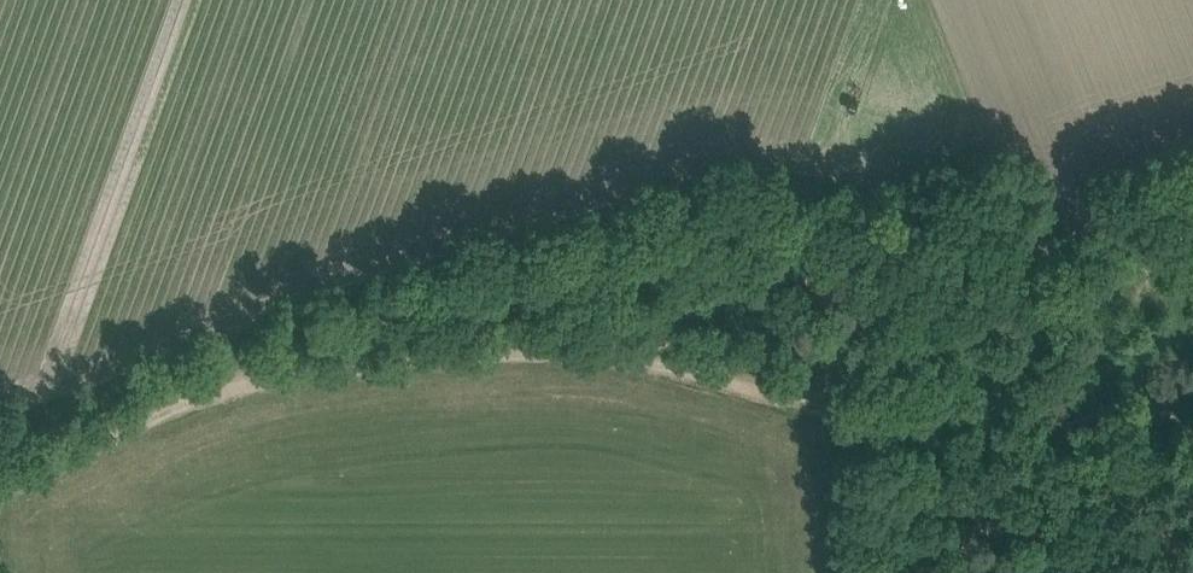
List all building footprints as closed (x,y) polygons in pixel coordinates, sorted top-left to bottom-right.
[(1181,170),(1184,181),(1192,179),(1192,168),(1181,170)] [(1183,237),(1192,234),(1192,233),(1188,210),(1177,213),(1183,237)]
